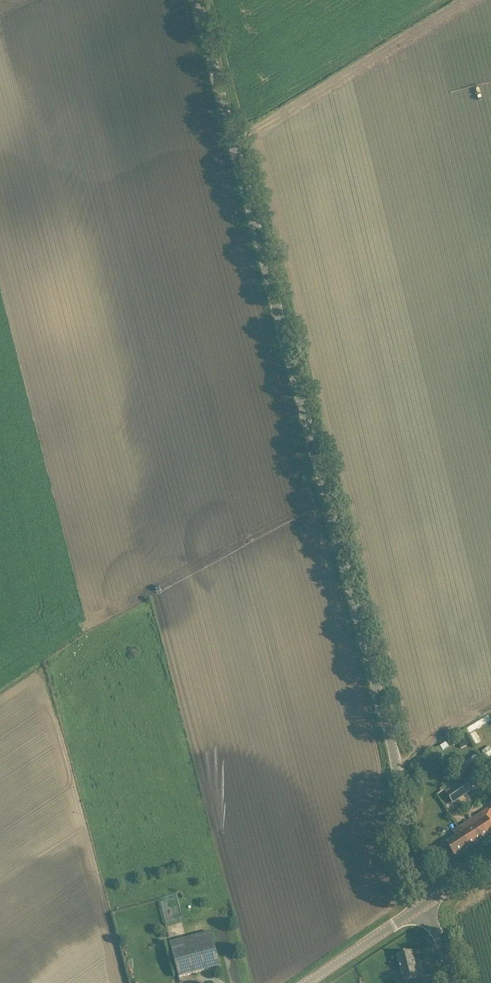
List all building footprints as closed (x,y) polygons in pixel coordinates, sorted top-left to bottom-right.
[(461,749),(467,746),(464,740),(458,743),(461,749)] [(432,752),(435,756),(442,751),(439,747),(432,752)] [(443,790),(453,804),(473,790),(463,776),(443,790)] [(470,846),(490,833),(490,808),(459,828),(470,846)] [(457,837),(447,844),(455,856),(470,846),(459,828),(453,832),(457,837)] [(170,943),(179,978),(221,967),(212,932),(170,943)] [(398,956),(398,957),(404,981),(422,976),(420,965),(416,966),(412,952),(398,956)]
